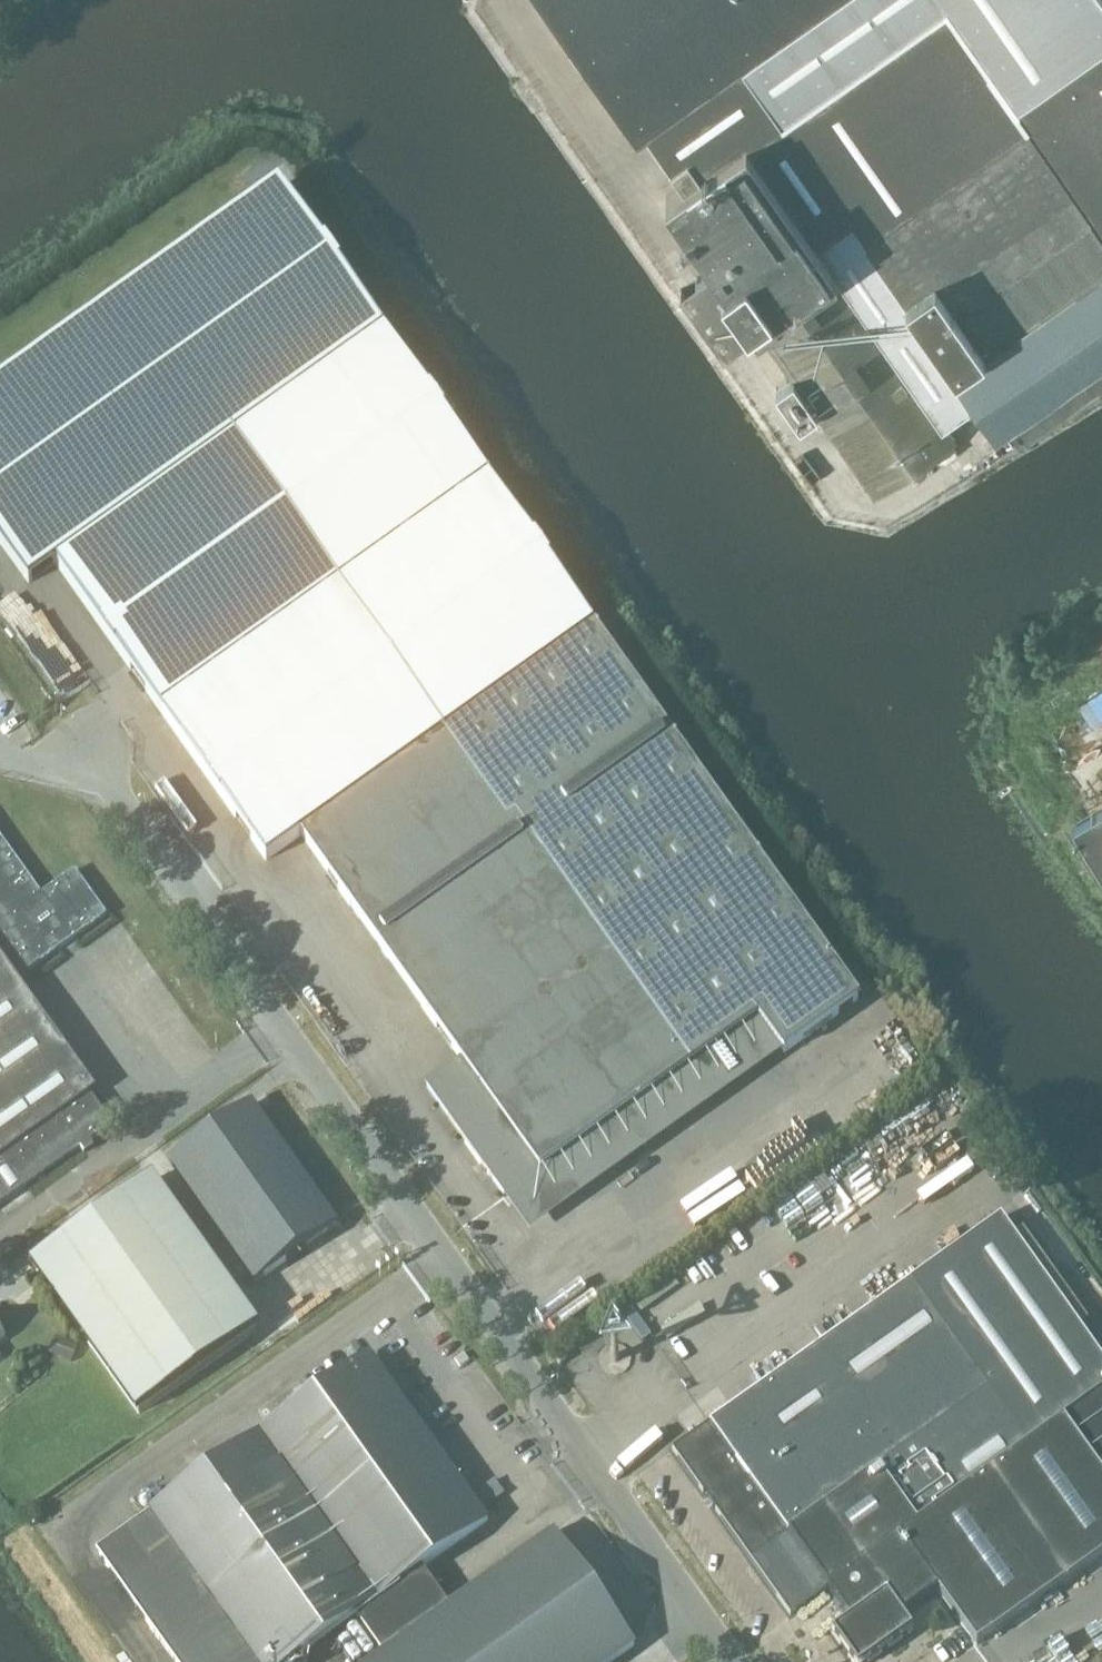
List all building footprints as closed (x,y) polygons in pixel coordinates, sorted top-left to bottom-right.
[(705,84),(740,60),(824,0),(545,0),(638,131),(705,84)] [(740,60),(781,119),(826,183),(827,183),(852,218),(817,242),(746,140),(745,140),(684,183),(666,196),(713,264),(680,288),(724,350),(758,326),(792,376),(776,387),(800,422),(817,411),(874,494),(955,438),(943,421),(973,399),(995,430),(1013,417),(1026,436),(1099,385),(1101,389),(1101,0),(824,0),(740,60)] [(0,383),(0,543),(28,583),(55,564),(57,566),(384,334),(279,185),(0,383)] [(57,566),(162,714),(489,482),(384,334),(57,566)] [(162,714),(265,860),(301,835),(462,1061),(426,1087),(504,1197),(758,1017),(783,1053),(857,1001),(489,482),(162,714)] [(1101,874),(1101,806),(1072,825),(1101,874)] [(0,837),(0,931),(28,971),(106,915),(74,871),(41,894),(0,837)] [(80,1148),(83,1153),(93,1146),(89,1141),(112,1125),(90,1095),(96,1091),(0,957),(0,1204),(80,1148)] [(253,1106),(171,1165),(255,1282),(336,1224),(253,1106)] [(32,1264),(138,1414),(256,1331),(149,1180),(32,1264)] [(828,1587),(850,1619),(832,1632),(853,1661),(866,1661),(912,1629),(902,1615),(938,1590),(976,1644),(1101,1555),(1101,1474),(1063,1420),(1101,1392),(1101,1360),(1000,1217),(673,1450),(790,1614),(828,1587)] [(532,1326),(544,1344),(555,1337),(543,1318),(532,1326)] [(454,1373),(466,1365),(456,1348),(444,1356),(454,1373)] [(634,1648),(552,1533),(451,1605),(423,1567),(487,1521),(370,1356),(150,1513),(257,1661),(289,1661),(356,1614),(384,1652),(371,1661),(613,1661),(634,1648)] [(805,1629),(822,1623),(818,1611),(801,1617),(805,1629)]
